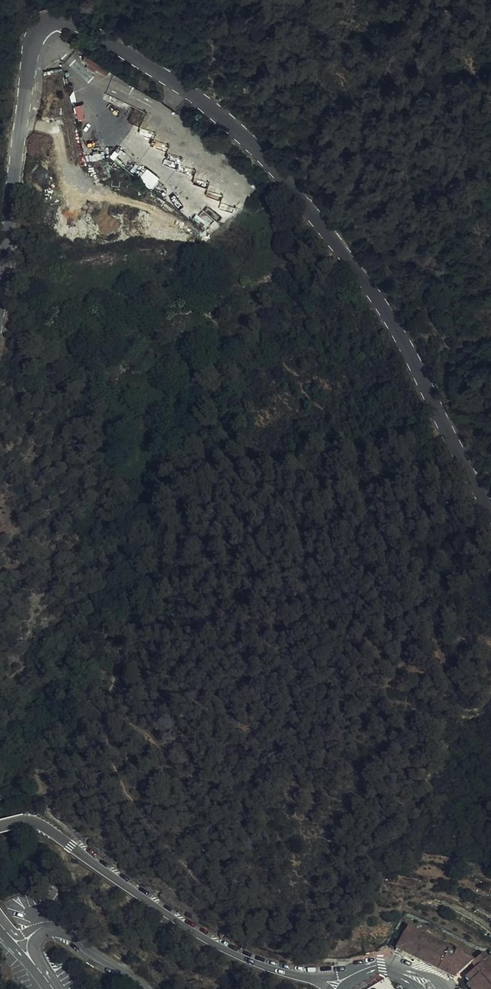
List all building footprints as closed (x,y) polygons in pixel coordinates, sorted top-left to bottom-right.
[(102,69),(77,53),(74,58),(80,61),(78,64),(87,69),(88,67),(99,73),(102,69)] [(140,179),(153,187),(160,176),(147,168),(140,179)] [(472,948),(463,956),(459,951),(398,921),(389,938),(396,941),(392,948),(406,955),(407,952),(410,954),(411,952),(423,958),(421,962),(434,969),(435,966),(442,969),(443,966),(450,969),(458,961),(461,958),(465,963),(462,966),(458,969),(463,974),(459,977),(459,978),(464,982),(461,985),(465,988),(490,988),(490,968),(472,948)] [(386,945),(392,948),(396,941),(389,938),(386,945)] [(407,952),(406,955),(421,962),(423,958),(411,952),(410,954),(407,952)] [(435,966),(434,969),(444,974),(450,969),(443,966),(442,969),(435,966)]
